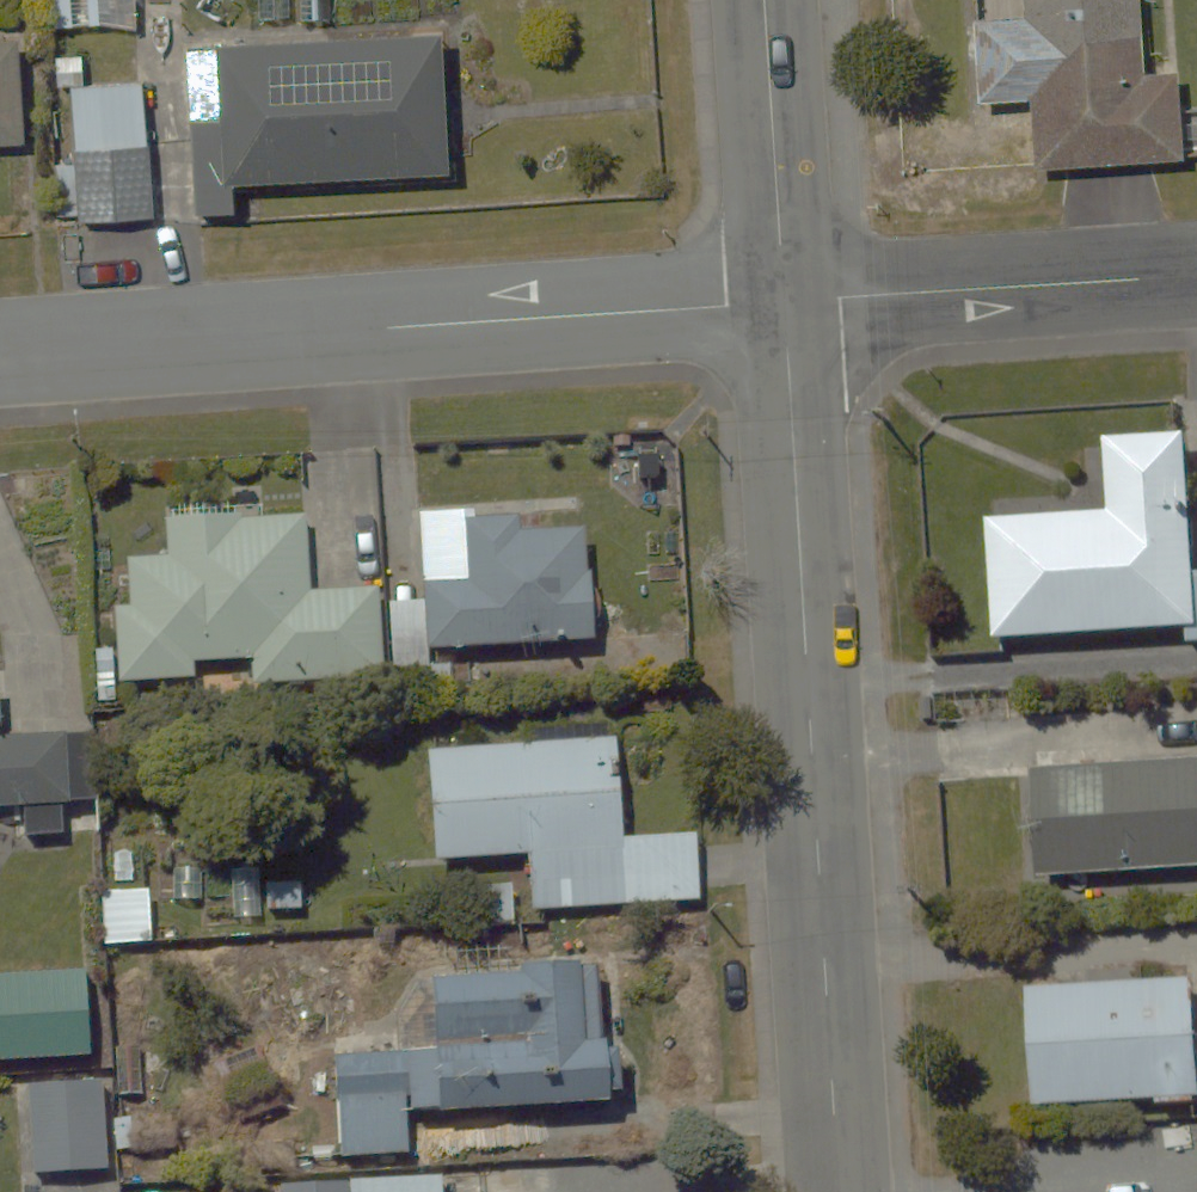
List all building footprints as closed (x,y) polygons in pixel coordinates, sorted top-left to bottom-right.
[(1024,13),(972,15),(976,103),(1028,100),(1032,169),(1189,161),(1185,71),(1143,73),(1141,33),(1140,0),(1023,0),(1024,13)] [(440,34),(214,43),(187,44),(194,216),(240,214),(239,183),(446,174),(440,34)] [(28,137),(22,39),(0,40),(0,139),(28,137)] [(55,214),(77,213),(155,210),(150,84),(72,87),(75,159),(53,159),(55,214)] [(1189,432),(1109,436),(1113,514),(993,520),(998,633),(1193,623),(1194,639),(1196,639),(1196,566),(1195,566),(1189,432)] [(309,513),(164,519),(165,558),(133,559),(135,609),(114,609),(117,688),(197,685),(196,666),(257,663),(258,683),(382,678),(379,588),(312,590),(309,513)] [(587,524),(417,530),(421,655),(592,649),(587,524)] [(23,810),(24,836),(94,833),(92,789),(71,790),(65,637),(3,640),(5,681),(0,682),(0,811),(23,810)] [(617,738),(430,744),(433,860),(526,857),(528,912),(697,906),(694,834),(620,837),(617,738)] [(1196,863),(1196,763),(1029,769),(1033,890),(1196,884),(1195,863),(1196,863)] [(156,887),(103,889),(104,948),(157,947),(156,887)] [(433,1050),(337,1054),(339,1155),(412,1153),(411,1110),(629,1102),(626,1039),(608,1039),(606,966),(430,973),(433,1050)] [(1027,988),(1031,1107),(1192,1102),(1192,1120),(1196,1119),(1196,982),(1027,988)] [(106,1073),(30,1076),(33,1174),(110,1171),(106,1073)] [(279,1184),(280,1191),(446,1191),(445,1177),(279,1184)]
